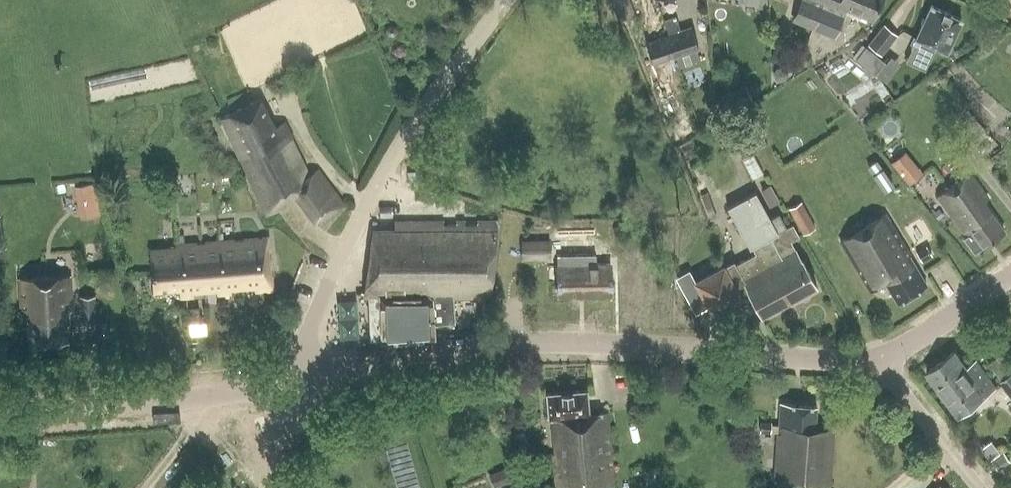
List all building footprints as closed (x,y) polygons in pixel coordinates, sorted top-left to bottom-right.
[(823,11),(827,0),(805,0),(795,25),(814,33),(823,11)] [(823,11),(843,19),(846,9),(873,20),(881,0),(827,0),(823,11)] [(926,68),(937,46),(948,51),(964,18),(934,3),(907,59),(926,68)] [(674,15),(666,18),(668,24),(675,43),(679,54),(683,66),(701,60),(697,48),(699,47),(691,24),(679,29),(674,15)] [(669,32),(646,40),(654,63),(679,54),(675,43),(668,24),(666,18),(664,19),(669,32)] [(882,53),(898,35),(884,24),(869,42),(882,53)] [(777,68),(774,73),(776,79),(781,81),(786,80),(789,75),(787,69),(782,67),(777,68)] [(746,86),(732,92),(739,108),(753,101),(746,86)] [(318,224),(345,207),(316,170),(309,173),(283,121),(275,124),(259,99),(220,117),(228,134),(230,133),(267,212),(289,203),(283,190),(291,187),(318,224)] [(739,125),(727,131),(735,146),(747,140),(739,125)] [(905,151),(893,162),(910,183),(922,172),(905,151)] [(976,254),(1007,232),(986,203),(990,200),(971,173),(940,195),(968,234),(964,237),(976,254)] [(103,180),(83,182),(87,216),(107,214),(103,180)] [(753,247),(756,253),(737,263),(734,258),(696,278),(712,309),(738,295),(744,306),(755,300),(763,314),(818,285),(792,237),(799,234),(794,224),(787,227),(780,213),(771,218),(757,191),(727,207),(749,249),(753,247)] [(802,201),(790,208),(803,233),(815,226),(802,201)] [(899,301),(929,283),(886,213),(841,240),(872,291),(887,281),(899,301)] [(373,230),(365,294),(369,294),(370,339),(381,338),(383,341),(434,340),(433,323),(455,323),(455,295),(490,294),(498,230),(498,221),(412,222),(411,229),(373,230)] [(233,238),(207,241),(204,241),(205,243),(196,244),(195,242),(174,244),(173,247),(147,250),(152,295),(176,293),(176,296),(188,295),(189,291),(212,288),(213,292),(229,290),(229,286),(254,284),(254,289),(274,287),(268,235),(243,237),(244,240),(232,241),(233,238)] [(521,241),(522,259),(551,258),(550,240),(521,241)] [(927,246),(917,252),(923,261),(933,255),(927,246)] [(612,294),(613,263),(560,264),(561,296),(612,294)] [(68,309),(71,309),(69,275),(16,277),(19,311),(30,318),(32,340),(66,339),(65,323),(69,323),(68,309)] [(140,279),(130,280),(132,293),(141,291),(140,279)] [(80,295),(81,323),(97,322),(95,295),(80,295)] [(200,308),(188,308),(189,325),(201,324),(200,308)] [(957,414),(995,386),(975,359),(966,365),(954,349),(926,370),(957,414)] [(1001,381),(1010,393),(1010,373),(1001,381)] [(555,487),(614,487),(608,414),(589,415),(587,390),(548,393),(550,419),(553,419),(554,429),(551,430),(555,487)] [(831,484),(835,431),(814,429),(816,406),(780,403),(775,480),(831,484)] [(760,420),(760,432),(771,432),(771,421),(760,420)] [(996,470),(1010,460),(1004,450),(998,454),(995,449),(986,456),(996,470)] [(511,465),(490,473),(494,486),(516,478),(511,465)]
